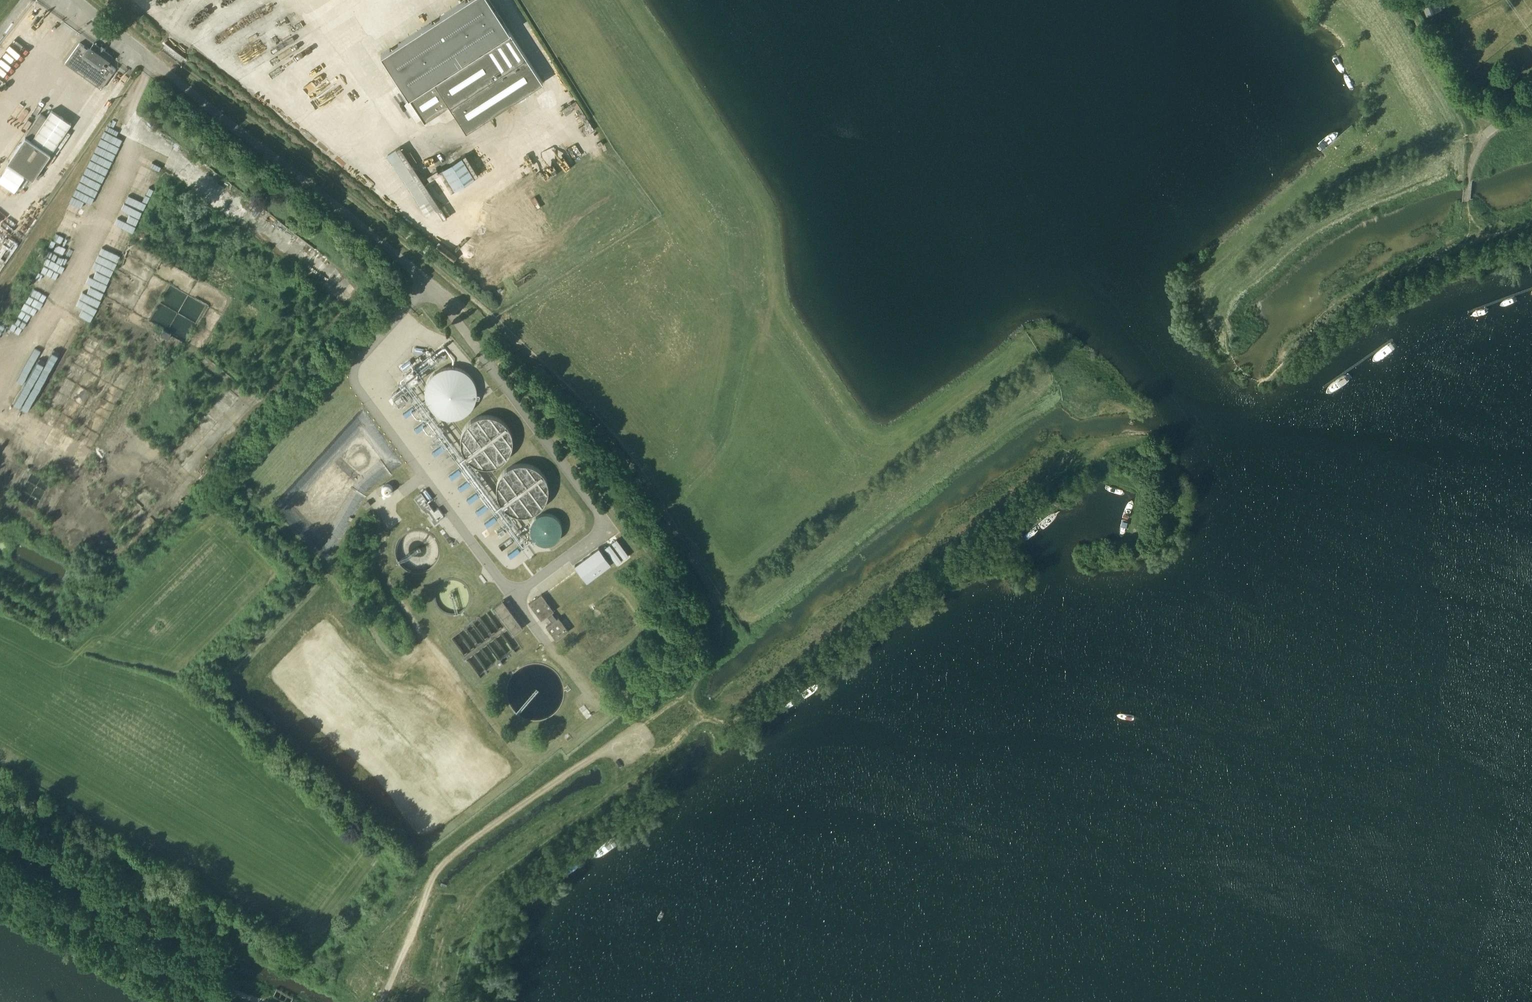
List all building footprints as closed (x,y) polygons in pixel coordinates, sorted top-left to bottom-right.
[(510,31),(490,0),(464,0),(381,54),(408,96),(425,122),(450,106),(466,131),(543,82),(510,31)] [(1431,12),(1441,9),(1439,0),(1428,0),(1431,12)] [(108,63),(112,57),(94,43),(89,50),(87,48),(80,43),(65,63),(101,89),(116,69),(108,63)] [(40,114),(8,161),(34,178),(71,123),(51,110),(46,118),(40,114)] [(387,154),(418,207),(430,201),(435,209),(438,208),(402,145),(387,154)] [(465,155),(441,169),(454,190),(478,176),(465,155)] [(24,176),(7,166),(0,177),(0,181),(14,190),(24,176)] [(52,481),(55,476),(48,473),(45,477),(52,481)] [(429,494),(424,498),(423,497),(420,494),(414,498),(425,513),(427,511),(433,519),(431,520),(434,524),(440,520),(429,506),(434,502),(429,494)] [(411,496),(406,499),(413,509),(417,506),(411,496)] [(598,547),(574,565),(586,582),(611,564),(598,547)] [(568,631),(561,622),(558,618),(556,620),(551,613),(553,611),(541,595),(528,604),(540,621),(546,616),(551,623),(545,627),(555,641),(568,631)] [(492,608),(512,635),(522,628),(502,601),(492,608)]
